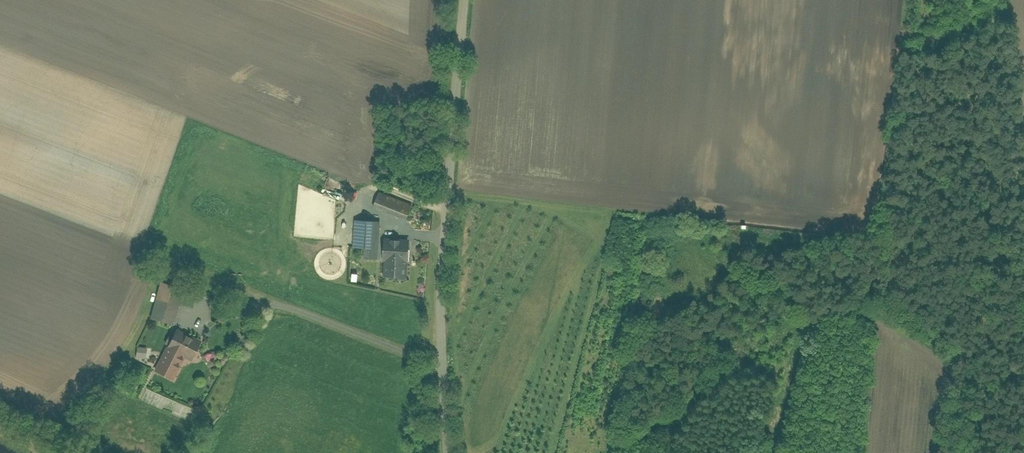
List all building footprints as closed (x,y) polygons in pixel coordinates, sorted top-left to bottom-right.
[(356,220),(353,249),(374,251),(377,222),(356,220)] [(411,238),(385,236),(383,276),(409,277),(411,238)] [(174,300),(151,294),(146,314),(170,320),(174,300)] [(170,376),(179,355),(190,360),(200,338),(169,324),(163,336),(162,336),(149,366),(170,376)]
